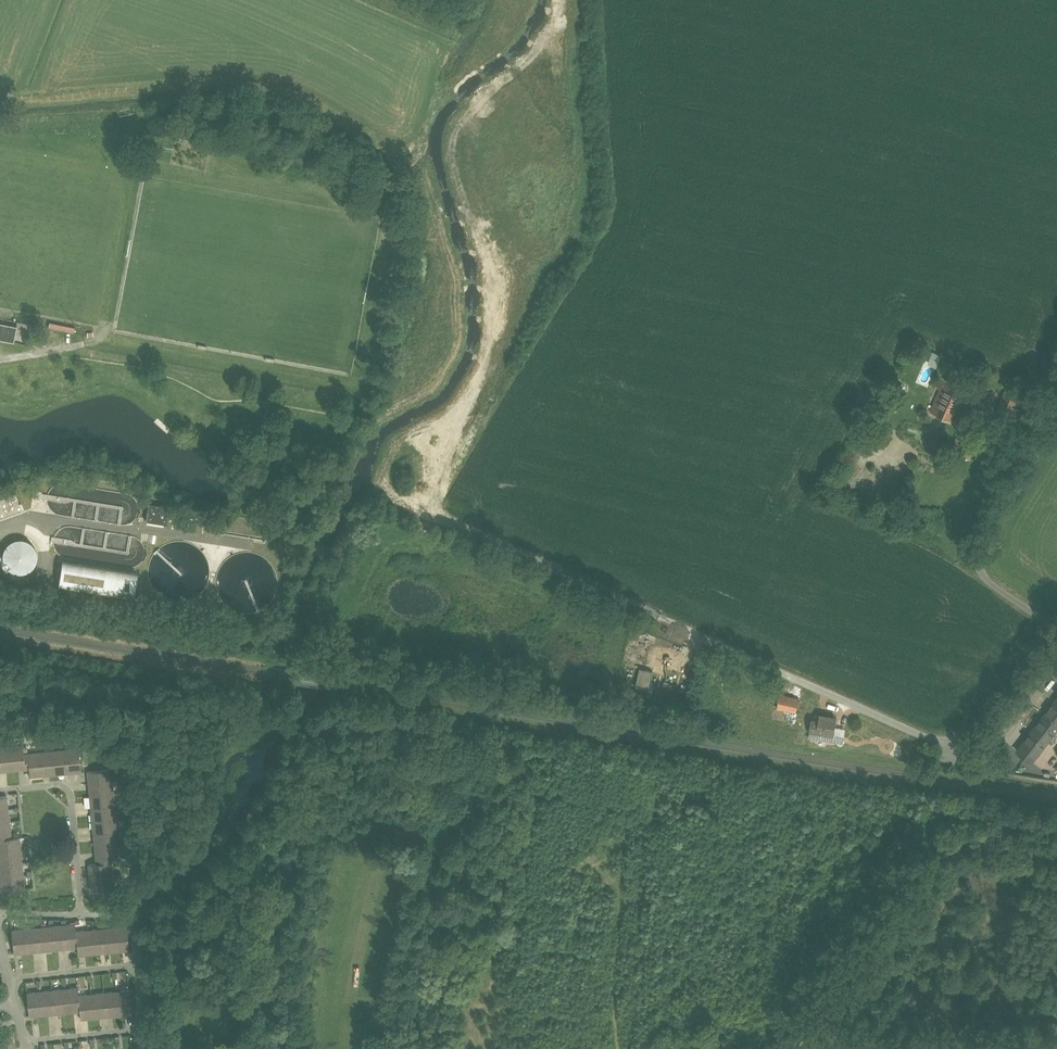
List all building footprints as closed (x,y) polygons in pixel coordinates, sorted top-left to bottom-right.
[(0,323),(0,339),(14,342),(17,326),(0,323)] [(942,353),(934,350),(929,363),(937,366),(942,353)] [(969,387),(946,378),(933,409),(956,418),(969,387)] [(1021,389),(1010,384),(1006,393),(1018,397),(1021,389)] [(1018,397),(1006,393),(1000,409),(1011,413),(1018,397)] [(971,442),(962,438),(957,450),(966,454),(971,442)] [(64,512),(125,520),(132,518),(137,512),(139,504),(137,498),(129,493),(61,484),(53,489),(49,495),(49,502),(55,508),(64,512)] [(41,500),(42,491),(34,490),(32,499),(41,500)] [(0,499),(0,519),(22,512),(16,494),(0,499)] [(148,503),(146,521),(168,525),(170,507),(148,503)] [(200,525),(199,519),(177,515),(176,522),(200,525)] [(140,540),(129,535),(69,526),(59,530),(55,534),(54,541),(56,548),(65,556),(129,565),(138,563),(143,556),(144,548),(140,540)] [(0,553),(0,560),(25,573),(37,549),(10,535),(0,553)] [(158,536),(149,535),(148,543),(157,545),(158,536)] [(148,574),(149,582),(152,589),(158,595),(164,600),(172,602),(180,603),(188,601),(195,598),(201,593),(206,586),(209,579),(209,571),(208,563),(204,555),(199,549),(192,545),(185,542),(177,541),(169,543),(162,546),(155,551),(151,558),(148,566),(148,574)] [(270,602),(274,596),(276,589),(277,582),(276,574),(273,567),(268,562),(263,557),(256,554),(249,552),(242,552),(234,554),(228,558),(223,563),(219,569),(216,576),(216,583),(217,591),(219,597),(224,603),(229,608),(236,611),(243,613),(251,613),(258,611),(264,607),(270,602)] [(60,569),(61,569),(59,578),(58,577),(57,585),(133,597),(136,573),(61,561),(60,569)] [(650,684),(653,667),(642,665),(639,682),(650,684)] [(781,691),(778,706),(798,710),(801,695),(781,691)] [(1046,713),(1056,721),(1056,698),(1046,713)] [(836,713),(819,711),(818,721),(811,720),(809,735),(843,739),(845,725),(835,724),(836,713)] [(1018,748),(1033,759),(1056,728),(1056,721),(1046,713),(1045,712),(1018,748)] [(12,770),(25,769),(24,754),(23,745),(10,747),(12,770)] [(12,770),(10,747),(0,748),(0,771),(12,770)] [(79,748),(66,750),(68,773),(82,772),(79,748)] [(55,775),(68,773),(66,750),(53,751),(55,775)] [(40,752),(42,776),(55,775),(53,751),(40,752)] [(29,777),(42,776),(40,752),(24,754),(25,769),(28,769),(29,777)] [(1010,764),(999,762),(998,769),(1009,770),(1010,764)] [(99,770),(100,777),(100,782),(112,781),(111,769),(99,770)] [(112,781),(100,782),(88,783),(89,796),(113,794),(112,781)] [(89,796),(91,809),(114,806),(113,794),(89,796)] [(91,809),(92,822),(115,819),(114,806),(91,809)] [(0,808),(0,821),(8,821),(7,808),(0,808)] [(115,819),(92,822),(93,834),(116,832),(115,819)] [(0,821),(0,838),(10,837),(8,821),(0,821)] [(93,834),(94,847),(118,844),(116,832),(93,834)] [(0,838),(0,851),(20,849),(19,836),(14,837),(10,837),(0,838)] [(94,847),(95,860),(110,858),(119,857),(118,844),(94,847)] [(20,849),(0,851),(0,864),(21,862),(20,849)] [(88,864),(89,877),(112,875),(110,858),(95,860),(96,863),(88,864)] [(22,874),(21,862),(0,864),(0,877),(22,874)] [(22,874),(0,877),(0,889),(0,890),(24,888),(22,874)] [(112,875),(89,877),(90,890),(113,888),(112,875)] [(66,948),(77,947),(78,947),(76,932),(76,924),(63,925),(66,948)] [(63,925),(51,926),(53,949),(66,948),(63,925)] [(38,928),(40,951),(53,949),(51,926),(38,928)] [(126,927),(114,928),(116,951),(128,950),(126,927)] [(38,928),(25,929),(28,952),(40,951),(38,928)] [(116,951),(114,928),(102,929),(104,952),(116,951)] [(28,952),(25,929),(11,931),(14,954),(28,952)] [(102,929),(89,931),(92,954),(104,952),(102,929)] [(89,931),(76,932),(78,947),(77,947),(78,955),(92,954),(89,931)] [(68,1012),(80,1011),(79,996),(78,988),(66,989),(68,1012)] [(68,1012),(66,989),(53,991),(56,1014),(68,1012)] [(117,992),(120,1015),(132,1014),(129,990),(117,992)] [(43,1015),(56,1014),(53,991),(40,992),(43,1015)] [(29,1017),(43,1015),(40,992),(27,994),(29,1017)] [(107,1016),(120,1015),(117,992),(104,993),(107,1016)] [(107,1016),(104,993),(92,995),(94,1018),(107,1016)] [(81,1019),(94,1018),(92,995),(79,996),(80,1011),(81,1019)]
